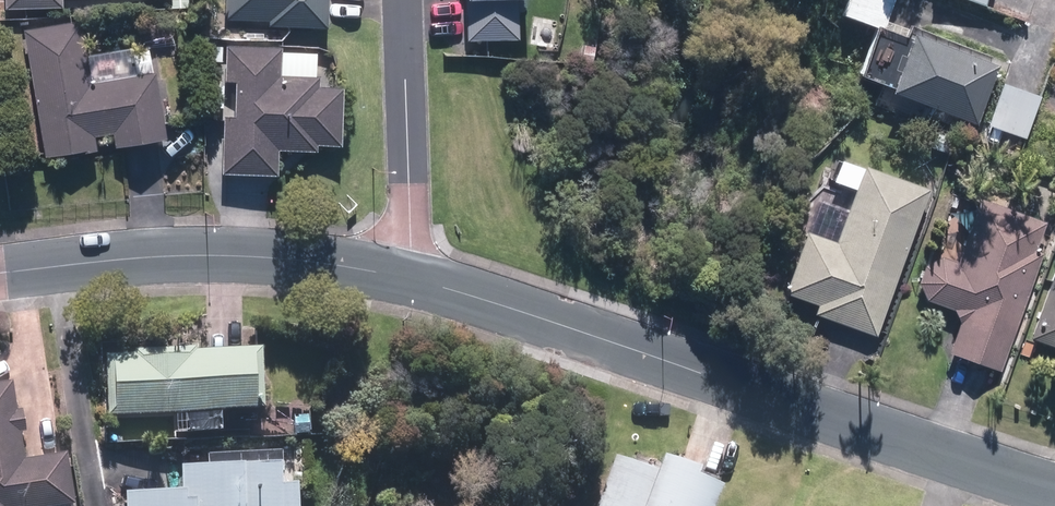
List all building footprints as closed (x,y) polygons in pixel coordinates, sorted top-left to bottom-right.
[(228,10),(272,10),(272,19),(326,20),(327,0),(228,0),(228,10)] [(469,29),(519,26),(517,0),(467,0),(469,29)] [(843,5),(884,22),(894,0),(845,0),(843,5)] [(86,79),(78,18),(28,25),(46,150),(93,143),(92,136),(117,133),(118,140),(159,134),(150,70),(86,79)] [(1001,62),(915,33),(897,85),(983,114),(1001,62)] [(226,114),(222,168),(274,172),(276,137),(317,141),(318,132),(336,133),(340,82),(281,78),(283,46),(232,42),(230,74),(240,75),(237,115),(226,114)] [(1043,93),(1004,77),(988,115),(1027,132),(1043,93)] [(877,325),(927,184),(871,164),(844,240),(809,228),(788,287),(823,299),(820,305),(877,325)] [(1000,361),(1044,246),(1035,243),(1047,213),(987,190),(962,256),(937,247),(920,292),(965,309),(952,343),(1000,361)] [(1054,276),(1032,329),(1054,339),(1054,276)] [(117,348),(119,407),(263,401),(261,343),(117,348)] [(5,505),(69,495),(62,450),(18,457),(6,383),(0,384),(0,505),(6,505),(5,505)] [(132,487),(132,505),(303,505),(303,444),(280,444),(280,458),(186,458),(186,487),(132,487)] [(617,454),(598,505),(713,505),(722,481),(698,473),(700,466),(663,452),(657,469),(617,454)]
